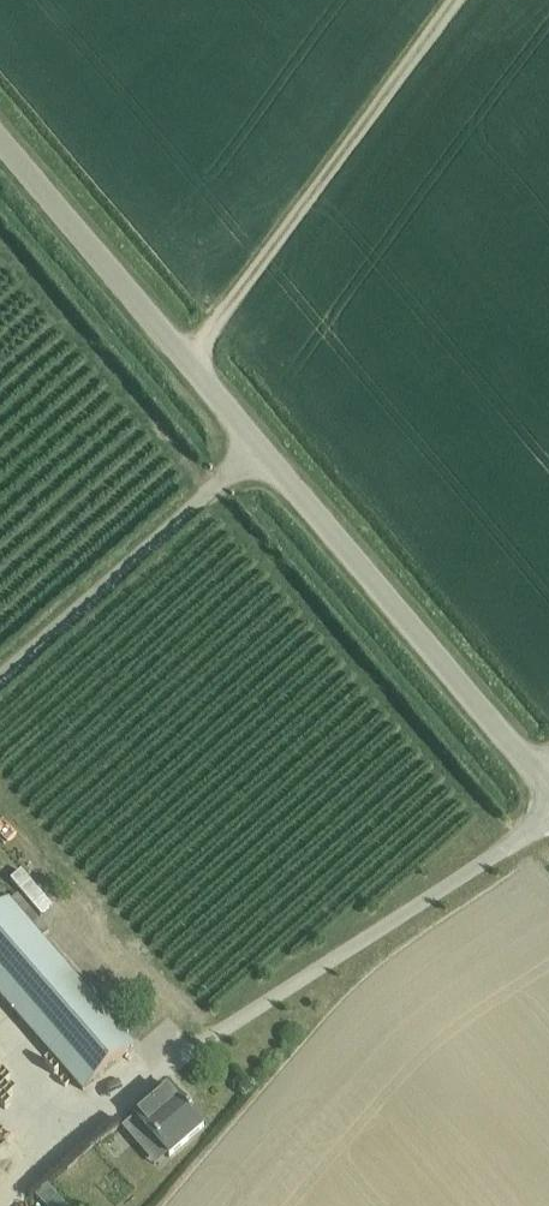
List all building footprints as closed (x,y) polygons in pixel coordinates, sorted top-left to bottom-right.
[(35,901),(55,892),(49,878),(29,888),(35,901)] [(83,1092),(134,1048),(42,940),(50,934),(18,896),(11,903),(10,902),(0,911),(0,995),(83,1092)] [(135,1118),(122,1129),(155,1168),(168,1156),(170,1158),(204,1128),(168,1087),(134,1116),(135,1118)]
